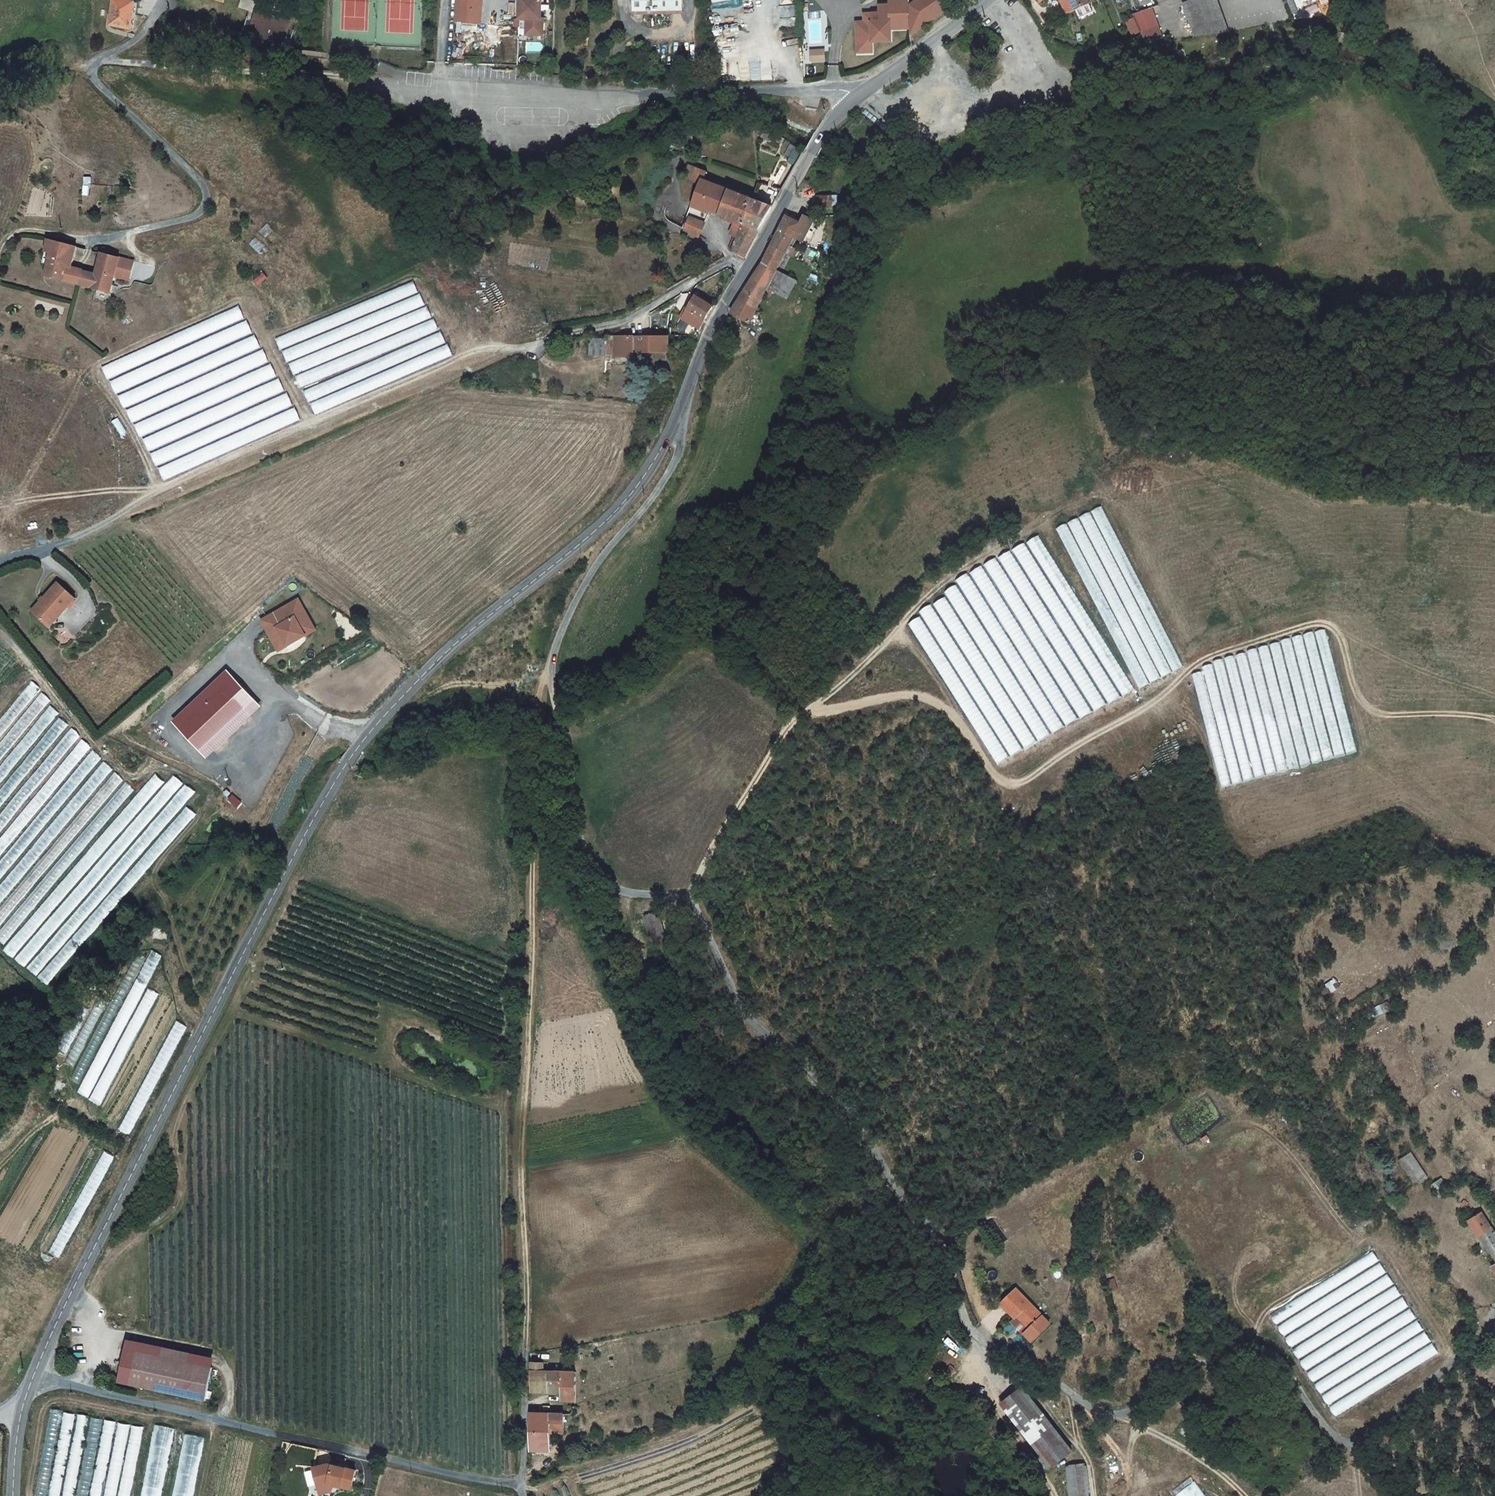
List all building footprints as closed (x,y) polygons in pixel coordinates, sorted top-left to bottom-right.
[(459,18),(485,20),(486,0),(460,0),(459,18)] [(522,20),(530,20),(529,36),(546,36),(546,20),(544,20),(544,0),(523,0),(522,20)] [(634,13),(662,13),(662,2),(685,2),(685,0),(634,0),(634,13)] [(908,0),(889,0),(889,4),(878,5),(878,12),(863,13),(863,21),(855,22),(856,54),(873,53),(873,43),(892,42),(892,30),(909,29),(908,0)] [(911,3),(912,33),(912,40),(929,28),(926,23),(948,6),(943,0),(915,0),(911,3)] [(1077,7),(1073,0),(1066,0),(1061,4),(1068,13),(1077,7)] [(1213,0),(1196,0),(1181,5),(1192,37),(1225,34),(1213,0)] [(1161,34),(1151,3),(1130,8),(1143,36),(1161,34)] [(114,4),(110,37),(117,38),(118,33),(130,34),(132,6),(114,4)] [(287,21),(253,12),(246,39),(280,48),(287,21)] [(809,62),(825,62),(825,49),(809,49),(809,62)] [(705,175),(696,170),(691,183),(700,186),(702,181),(705,175)] [(751,200),(702,181),(700,186),(686,222),(701,229),(708,215),(733,225),(741,227),(751,200)] [(816,204),(832,204),(832,195),(817,195),(816,204)] [(771,208),(751,200),(741,227),(758,234),(771,208)] [(801,245),(812,223),(802,219),(798,226),(785,220),(778,232),(792,241),(801,245)] [(686,222),(681,233),(697,240),(701,229),(686,222)] [(741,227),(733,225),(728,238),(731,240),(736,241),(741,227)] [(744,260),(758,234),(741,227),(736,241),(731,254),(744,260)] [(790,246),(792,241),(778,232),(768,250),(768,251),(783,258),(790,246)] [(730,255),(731,254),(736,241),(731,240),(726,253),(730,255)] [(73,251),(45,244),(41,262),(46,263),(42,281),(62,285),(66,272),(64,271),(66,257),(71,258),(73,251)] [(783,258),(768,251),(751,280),(736,303),(754,311),(763,297),(766,299),(770,291),(766,288),(783,258)] [(97,256),(93,275),(109,278),(123,282),(128,264),(97,256)] [(109,278),(93,275),(93,276),(69,271),(71,258),(66,257),(64,271),(66,272),(62,285),(75,288),(106,295),(109,278)] [(784,274),(774,293),(787,299),(797,280),(784,274)] [(412,280),(274,339),(280,351),(418,292),(412,280)] [(420,292),(282,351),(287,363),(425,304),(420,292)] [(705,321),(713,309),(693,298),(685,312),(690,315),(704,323),(705,321)] [(754,311),(736,303),(729,315),(746,324),(754,311)] [(239,304),(101,367),(108,381),(245,318),(239,304)] [(427,306),(288,364),(293,375),(432,318),(427,306)] [(701,329),(704,323),(690,315),(687,322),(701,329)] [(246,319),(109,382),(115,396),(253,333),(246,319)] [(433,319),(295,376),(300,388),(438,331),(433,319)] [(308,404),(446,343),(440,331),(303,391),(308,404)] [(254,334),(118,395),(124,410),(261,348),(254,334)] [(624,358),(625,338),(624,338),(610,339),(609,359),(624,358)] [(632,360),(632,355),(634,338),(625,338),(624,358),(632,360)] [(665,352),(666,338),(634,338),(632,355),(660,356),(665,352)] [(589,339),(589,356),(606,356),(606,339),(589,339)] [(315,416),(452,356),(447,344),(309,403),(315,416)] [(263,348),(126,410),(132,424),(269,362),(263,348)] [(270,363),(133,425),(140,439),(276,377),(270,363)] [(278,378),(142,439),(148,454),(285,392),(278,378)] [(286,391),(149,453),(156,467),(292,406),(286,391)] [(294,406),(157,468),(164,482),(300,420),(294,406)] [(1090,512),(1173,671),(1183,666),(1100,507),(1090,512)] [(1079,518),(1161,677),(1171,672),(1089,513),(1079,518)] [(1067,524),(1150,683),(1160,678),(1078,518),(1067,524)] [(1056,529),(1139,688),(1149,683),(1066,524),(1056,529)] [(1037,535),(1025,543),(1121,696),(1133,689),(1037,535)] [(1023,541),(1012,549),(1108,702),(1119,695),(1023,541)] [(1010,550),(998,557),(1094,711),(1106,704),(1010,550)] [(995,558),(983,565),(1080,719),(1092,712),(995,558)] [(981,566),(970,573),(1067,724),(1078,717),(981,566)] [(966,573),(955,580),(1052,733),(1064,727),(966,573)] [(956,585),(944,592),(1038,740),(1050,733),(956,585)] [(31,616),(44,628),(56,615),(60,619),(74,604),(57,588),(31,616)] [(945,597),(933,604),(1024,748),(1036,741),(945,597)] [(295,599),(258,621),(265,633),(274,628),(285,646),(313,629),(295,599)] [(1011,755),(1022,748),(930,605),(920,612),(1011,755)] [(48,632),(60,619),(56,615),(44,628),(48,632)] [(906,624),(997,765),(1009,757),(919,616),(906,624)] [(274,628),(265,633),(276,651),(285,646),(274,628)] [(1324,630),(1315,632),(1347,754),(1356,752),(1324,630)] [(1312,633),(1303,635),(1335,757),(1344,755),(1312,633)] [(1301,636),(1292,638),(1324,760),(1333,758),(1301,636)] [(1290,639),(1281,641),(1312,763),(1321,760),(1290,639)] [(1279,642),(1270,645),(1301,766),(1310,763),(1279,642)] [(1267,645),(1258,648),(1289,769),(1298,766),(1267,645)] [(1256,648),(1247,651),(1278,772),(1287,769),(1256,648)] [(1245,653),(1235,655),(1266,774),(1275,771),(1245,653)] [(1233,656),(1224,658),(1255,777),(1264,774),(1233,656)] [(1223,659),(1213,661),(1243,780),(1253,778),(1223,659)] [(1202,668),(1232,784),(1242,781),(1212,665),(1202,668)] [(225,670),(171,721),(205,758),(260,706),(225,670)] [(1192,674),(1221,787),(1231,784),(1201,672),(1192,674)] [(40,689),(31,681),(0,719),(0,738),(40,689)] [(50,701),(41,693),(0,744),(0,762),(50,701)] [(59,714),(49,705),(0,765),(0,785),(59,714)] [(68,724),(60,717),(0,790),(0,807),(68,724)] [(80,736),(72,729),(0,816),(0,833),(80,736)] [(90,747),(81,740),(0,839),(0,857),(90,747)] [(101,758),(92,751),(0,862),(0,880),(101,758)] [(113,769),(103,761),(0,884),(0,904),(113,769)] [(124,780),(115,772),(0,908),(0,926),(124,780)] [(155,773),(3,950),(13,958),(165,782),(155,773)] [(15,959),(24,967),(182,783),(173,775),(15,959)] [(0,930),(0,942),(4,945),(134,790),(125,782),(0,930)] [(184,784),(27,968),(36,975),(193,792),(184,784)] [(47,986),(196,814),(187,806),(37,978),(47,986)] [(645,911),(648,921),(662,919),(660,908),(645,911)] [(662,919),(648,921),(658,963),(672,960),(662,919)] [(76,1092),(88,1098),(163,956),(151,949),(76,1092)] [(70,1079),(79,1084),(146,959),(137,954),(70,1079)] [(89,1100),(100,1106),(160,994),(148,988),(89,1100)] [(53,1050),(65,1057),(98,997),(85,991),(53,1050)] [(64,1063),(73,1067),(107,1003),(98,999),(64,1063)] [(176,1020),(118,1128),(128,1134),(186,1026),(176,1020)] [(1200,1139),(1203,1143),(1209,1138),(1206,1134),(1200,1139)] [(59,1258),(114,1157),(105,1151),(49,1252),(59,1258)] [(1405,1157),(1399,1163),(1414,1182),(1417,1186),(1424,1181),(1405,1157)] [(1399,1163),(1392,1169),(1407,1187),(1414,1182),(1399,1163)] [(1480,1234),(1494,1255),(1494,1230),(1492,1226),(1491,1227),(1481,1212),(1469,1220),(1479,1235),(1480,1234)] [(1270,1313),(1277,1324),(1379,1261),(1373,1250),(1270,1313)] [(1277,1326),(1284,1337),(1387,1273),(1380,1262),(1277,1326)] [(1285,1337),(1291,1348),(1394,1285),(1387,1273),(1285,1337)] [(1292,1349),(1299,1360),(1401,1296),(1395,1285),(1292,1349)] [(1016,1293),(1001,1307),(1014,1322),(1018,1319),(1028,1331),(1041,1319),(1016,1293)] [(1299,1360),(1306,1371),(1409,1308),(1402,1297),(1299,1360)] [(1307,1372),(1314,1383),(1416,1320),(1409,1309),(1307,1372)] [(1048,1327),(1041,1319),(1028,1331),(1024,1335),(1031,1343),(1048,1327)] [(1314,1383),(1321,1394),(1423,1331),(1416,1320),(1314,1383)] [(1321,1395),(1328,1406),(1431,1343),(1424,1332),(1321,1395)] [(1328,1407),(1335,1418),(1438,1354),(1431,1343),(1328,1407)] [(160,1347),(159,1356),(185,1361),(187,1351),(160,1347)] [(159,1356),(135,1351),(128,1385),(204,1400),(210,1366),(185,1361),(159,1356)] [(541,1374),(542,1369),(541,1365),(529,1365),(530,1395),(536,1395),(537,1390),(546,1390),(547,1375),(541,1374)] [(547,1375),(546,1390),(555,1390),(554,1395),(561,1396),(561,1374),(547,1375)] [(573,1404),(573,1375),(561,1374),(561,1396),(561,1403),(573,1404)] [(1049,1472),(1074,1452),(1030,1392),(1007,1408),(1044,1459),(1041,1462),(1049,1472)] [(62,1411),(50,1409),(34,1495),(47,1495),(62,1411)] [(75,1414),(63,1411),(47,1495),(60,1495),(75,1414)] [(89,1417),(77,1414),(61,1495),(74,1495),(89,1417)] [(531,1416),(529,1442),(547,1443),(547,1442),(549,1434),(548,1417),(531,1416)] [(102,1419),(90,1417),(75,1495),(88,1495),(102,1419)] [(562,1434),(563,1417),(548,1417),(549,1434),(562,1434)] [(116,1422),(103,1419),(89,1495),(102,1495),(116,1422)] [(129,1426),(117,1423),(103,1495),(116,1495),(129,1426)] [(154,1424),(139,1495),(160,1495),(172,1428),(154,1424)] [(143,1428),(131,1426),(118,1495),(131,1495),(143,1428)] [(183,1434),(171,1495),(193,1495),(203,1437),(183,1434)] [(547,1443),(529,1442),(529,1453),(547,1454),(547,1443)] [(324,1465),(309,1470),(314,1488),(325,1485),(331,1487),(347,1491),(352,1472),(324,1465)] [(1070,1495),(1088,1495),(1085,1468),(1067,1470),(1070,1495)] [(1175,1495),(1205,1495),(1194,1481),(1175,1495)] [(325,1485),(314,1488),(317,1495),(328,1493),(331,1487),(325,1485)]
